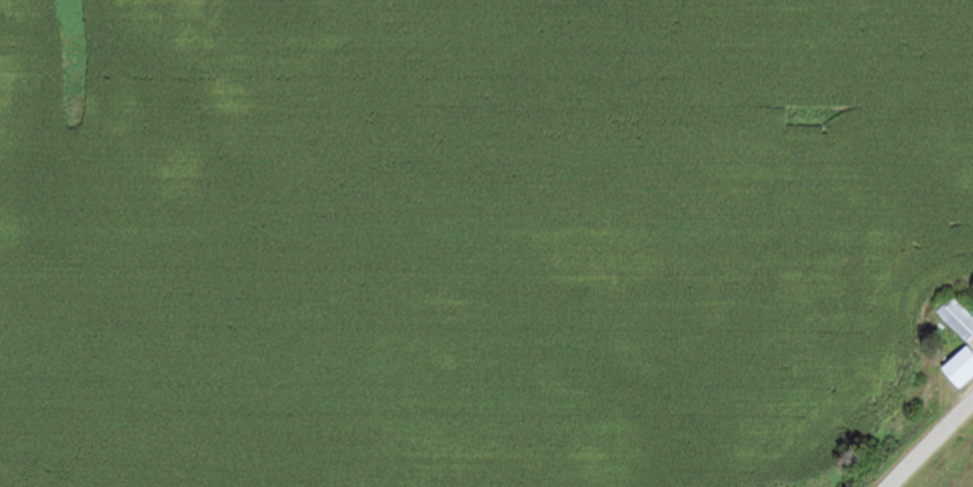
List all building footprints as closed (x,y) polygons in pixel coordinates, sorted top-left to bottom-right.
[(952,293),(936,310),(966,340),(972,333),(972,314),(952,293)] [(965,345),(972,353),(972,377),(961,389),(941,370),(965,345)]
